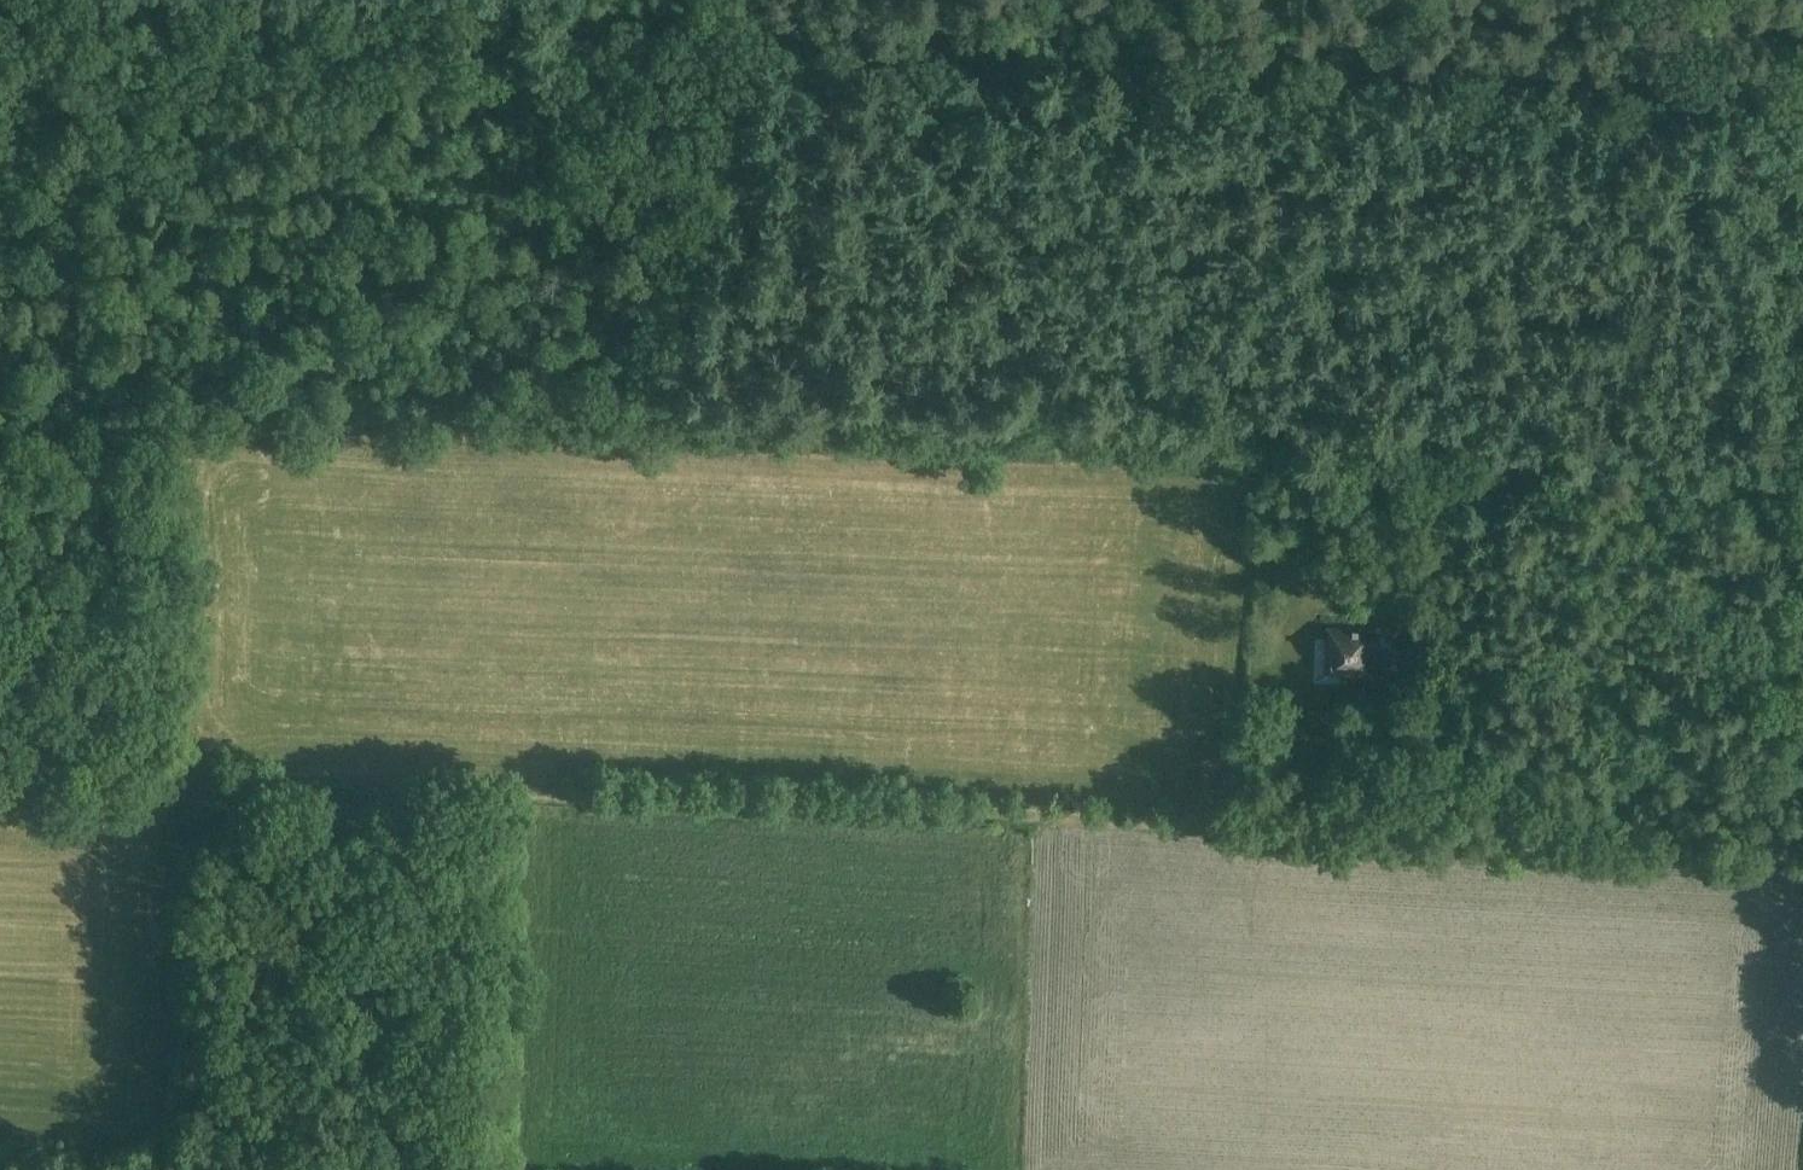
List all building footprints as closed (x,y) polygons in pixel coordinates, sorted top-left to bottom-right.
[(1329,627),(1327,671),(1371,673),(1372,650),(1402,651),(1404,621),(1372,619),(1372,629),(1329,627)]
